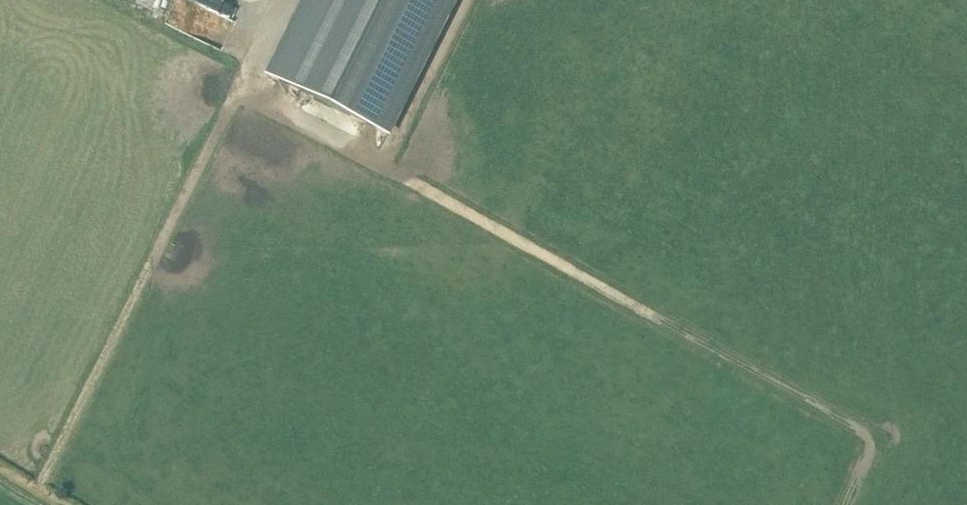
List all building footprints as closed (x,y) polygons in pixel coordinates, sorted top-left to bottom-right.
[(270,77),(388,135),(454,0),(308,0),(270,77)]
